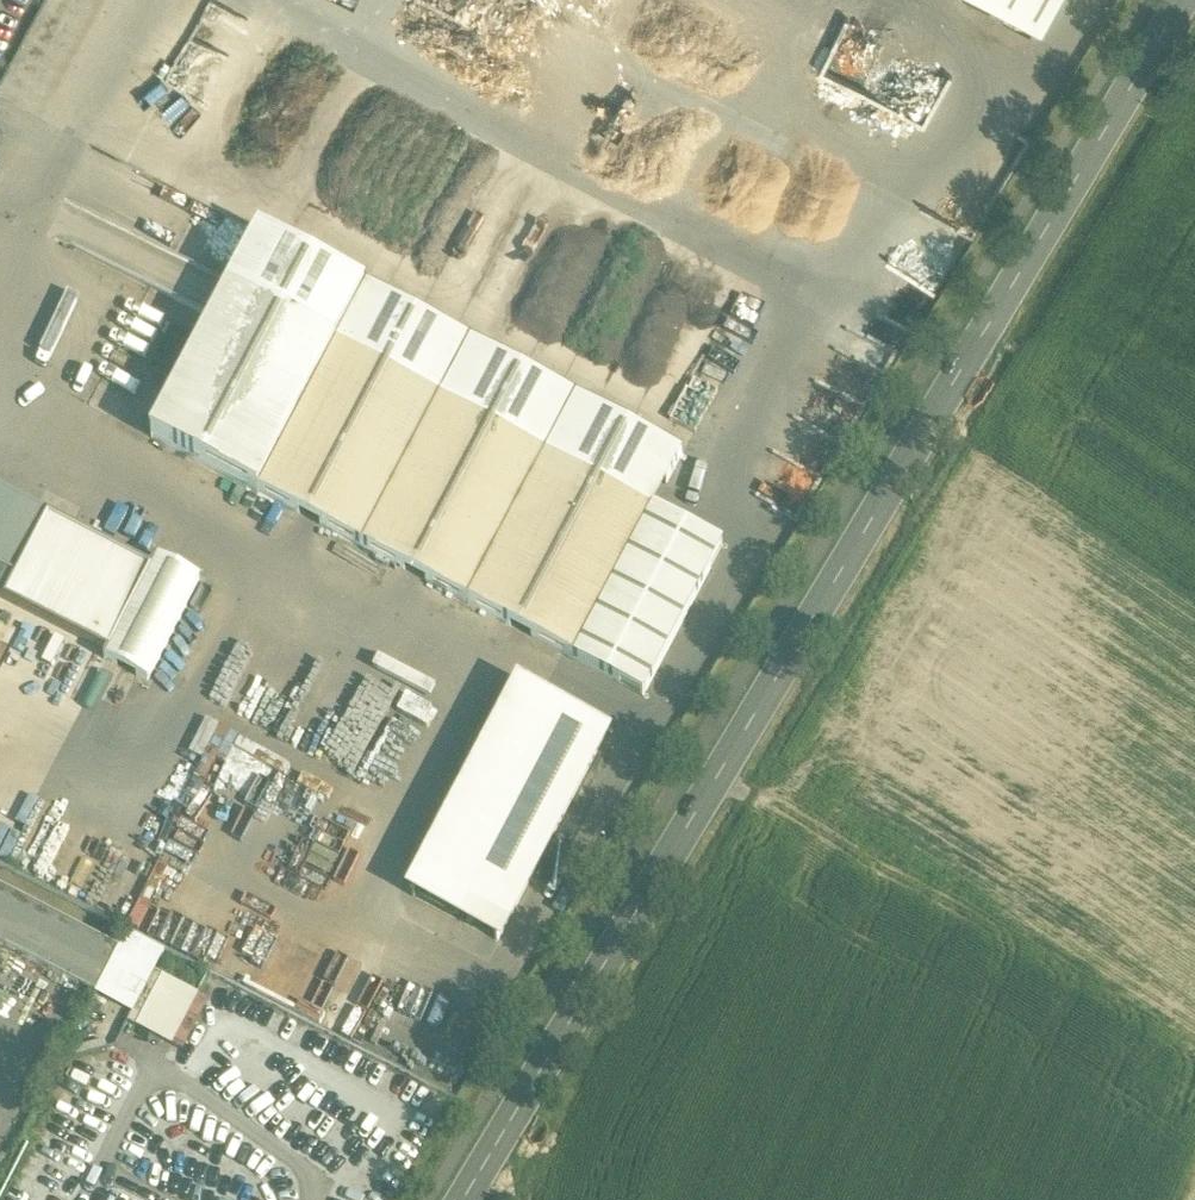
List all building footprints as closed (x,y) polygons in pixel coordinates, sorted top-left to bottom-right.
[(1048,24),(1061,0),(1002,0),(1048,24)] [(683,454),(260,232),(231,286),(151,437),(643,696),(723,546),(653,509),(683,454)] [(0,492),(0,572),(17,581),(50,518),(0,492)] [(50,518),(17,581),(0,572),(0,599),(108,654),(151,570),(50,518)] [(108,654),(104,661),(148,684),(201,582),(157,559),(151,570),(108,654)] [(613,729),(518,679),(406,894),(501,943),(613,729)] [(0,886),(0,943),(96,994),(120,949),(0,886)] [(130,930),(120,949),(96,994),(133,1013),(157,967),(166,949),(130,930)] [(201,990),(157,967),(133,1013),(131,1017),(175,1040),(201,990)]
